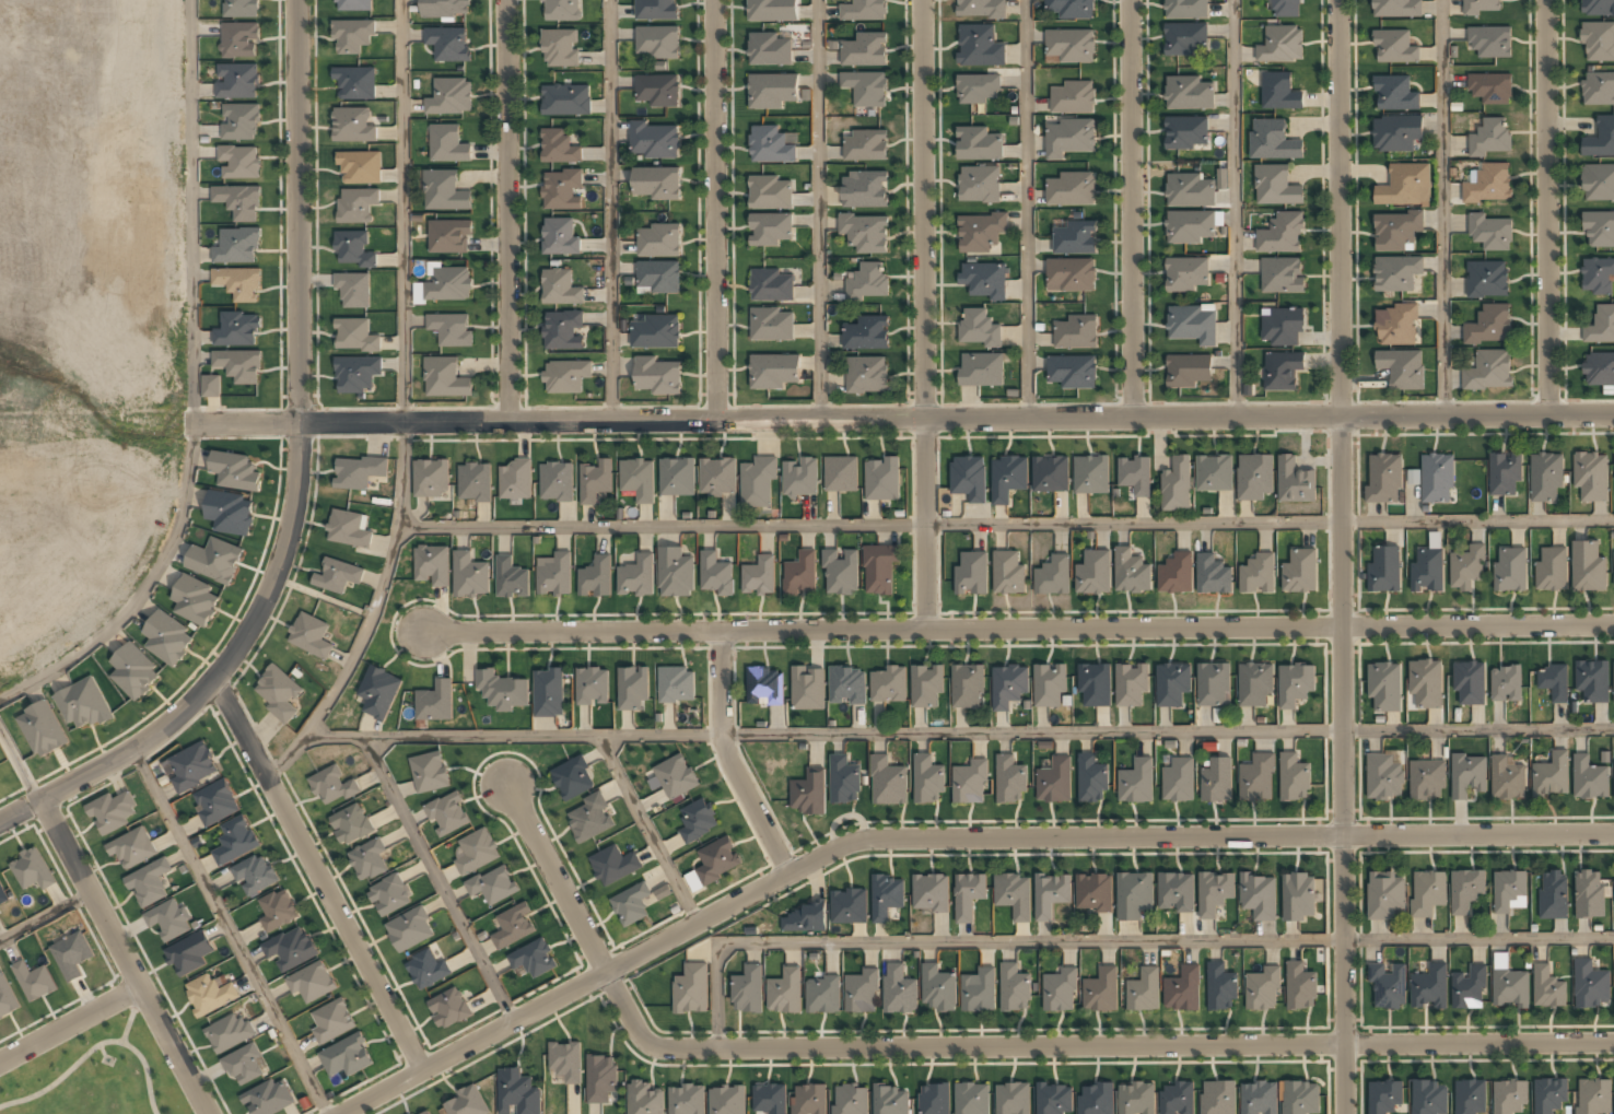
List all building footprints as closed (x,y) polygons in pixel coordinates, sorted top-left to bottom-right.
[(259,17),(259,0),(223,0),(224,17),(259,17)] [(336,11),(373,11),(373,0),(336,0),(336,11)] [(421,17),(468,17),(468,0),(421,0),(421,17)] [(541,21),(578,21),(578,0),(541,0),(541,21)] [(678,0),(635,0),(635,19),(678,19),(678,0)] [(797,21),(797,0),(747,0),(747,21),(797,21)] [(885,20),(885,0),(853,0),(853,5),(840,5),(840,20),(885,20)] [(957,19),(1005,19),(1005,0),(957,0),(957,19)] [(1093,0),(1044,0),(1044,17),(1093,17),(1093,0)] [(1165,19),(1207,19),(1207,0),(1165,0),(1165,19)] [(1299,17),(1299,0),(1268,0),(1268,17),(1299,17)] [(1371,17),(1420,17),(1420,0),(1371,0),(1371,17)] [(1499,0),(1464,0),(1464,13),(1499,13),(1499,0)] [(1613,17),(1613,0),(1580,0),(1580,17),(1613,17)] [(373,22),(334,22),(334,55),(361,55),(361,45),(373,45),(373,22)] [(1581,23),(1581,62),(1613,62),(1613,23),(1581,23)] [(257,24),(221,24),(221,58),(257,58),(257,24)] [(958,25),(958,66),(1005,66),(1005,44),(993,44),(993,25),(958,25)] [(1206,25),(1165,25),(1165,56),(1206,56),(1206,25)] [(678,26),(636,26),(636,58),(678,58),(678,26)] [(1265,26),(1265,46),(1256,46),(1256,62),(1301,62),(1301,26),(1265,26)] [(1510,57),(1510,26),(1467,26),(1467,48),(1477,48),(1477,57),(1510,57)] [(468,62),(468,30),(423,30),(423,46),(434,46),(434,62),(468,62)] [(578,68),(578,31),(541,31),(541,68),(578,68)] [(1045,61),(1092,61),(1092,31),(1045,31),(1045,61)] [(1407,31),(1373,31),(1373,62),(1418,62),(1418,42),(1407,42),(1407,31)] [(886,66),(886,33),(855,33),(855,43),(840,43),(840,66),(886,66)] [(777,34),(748,34),(748,65),(792,65),(792,39),(777,39),(777,34)] [(217,98),(257,98),(257,66),(217,66),(217,98)] [(375,99),(375,68),(336,68),(336,99),(375,99)] [(886,72),(840,72),(840,87),(853,87),(853,107),(886,107),(886,72)] [(1261,108),(1302,108),(1302,93),(1290,93),(1290,73),(1261,73),(1261,108)] [(1509,105),(1509,73),(1467,73),(1467,95),(1480,95),(1480,105),(1509,105)] [(1581,73),(1581,106),(1613,106),(1613,73),(1581,73)] [(797,74),(748,74),(748,108),(783,108),(783,99),(797,99),(797,74)] [(957,75),(957,103),(999,103),(999,75),(957,75)] [(679,106),(679,77),(635,77),(635,106),(679,106)] [(1419,93),(1408,93),(1408,77),(1373,77),(1373,110),(1418,112),(1419,93)] [(1200,78),(1165,78),(1165,108),(1213,108),(1213,84),(1200,84),(1200,78)] [(470,79),(434,79),(434,99),(424,99),(424,114),(470,114),(470,79)] [(1092,82),(1050,82),(1050,113),(1092,113),(1092,82)] [(540,116),(589,116),(589,86),(540,86),(540,116)] [(258,105),(222,105),(222,139),(258,139),(258,105)] [(376,127),(369,127),(369,108),(332,108),(332,141),(376,141),(376,127)] [(1595,116),(1595,138),(1580,138),(1581,156),(1613,156),(1613,116),(1595,116)] [(1422,118),(1371,118),(1371,153),(1412,153),(1412,141),(1422,141),(1422,118)] [(1467,154),(1508,154),(1508,118),(1480,118),(1480,133),(1467,133),(1467,154)] [(1165,119),(1165,150),(1207,150),(1207,119),(1165,119)] [(1250,159),(1302,159),(1302,141),(1285,141),(1285,119),(1250,119),(1250,159)] [(1045,161),(1063,161),(1063,152),(1095,152),(1095,121),(1045,121),(1045,161)] [(430,125),(430,161),(471,161),(471,144),(459,144),(459,125),(430,125)] [(630,125),(630,159),(678,159),(678,125),(630,125)] [(750,162),(796,162),(796,143),(783,143),(783,125),(750,125),(750,162)] [(1003,160),(1002,136),(987,136),(987,128),(956,128),(956,161),(1003,160)] [(568,148),(568,130),(541,130),(541,164),(582,164),(582,148),(568,148)] [(886,130),(852,130),(852,136),(843,136),(843,160),(886,160),(886,130)] [(258,178),(258,146),(219,146),(219,178),(258,178)] [(339,153),(339,184),(379,184),(379,153),(339,153)] [(1509,164),(1477,164),(1477,183),(1461,184),(1462,202),(1510,201),(1509,164)] [(1429,204),(1428,165),(1389,165),(1389,186),(1372,187),(1372,204),(1429,204)] [(1581,165),(1581,201),(1613,201),(1613,165),(1581,165)] [(1289,166),(1254,166),(1254,204),(1302,204),(1302,186),(1289,186),(1289,166)] [(998,203),(998,167),(958,167),(958,203),(998,203)] [(680,168),(633,168),(633,199),(680,199),(680,168)] [(458,169),(423,169),(423,209),(471,209),(471,191),(458,191),(458,169)] [(1217,169),(1218,189),(1227,189),(1226,169),(1217,169)] [(582,189),(582,171),(542,172),(542,210),(578,209),(578,189),(582,189)] [(887,207),(887,172),(842,172),(842,207),(887,207)] [(749,208),(792,208),(792,175),(749,175),(749,208)] [(1046,204),(1093,204),(1093,175),(1046,175),(1046,204)] [(1166,176),(1166,207),(1215,207),(1215,176),(1166,176)] [(211,203),(231,203),(231,223),(259,223),(259,187),(211,187),(211,203)] [(378,206),(378,190),(337,190),(337,224),(369,224),(369,206),(378,206)] [(1166,212),(1166,244),(1202,244),(1202,236),(1215,235),(1215,212),(1166,212)] [(1302,212),(1270,212),(1270,230),(1256,230),(1256,253),(1302,253),(1302,212)] [(1613,248),(1613,212),(1584,212),(1584,248),(1613,248)] [(791,238),(792,214),(749,213),(749,247),(780,247),(780,238),(791,238)] [(1372,214),(1373,253),(1411,251),(1411,232),(1422,232),(1422,213),(1372,214)] [(1485,220),(1485,214),(1469,213),(1469,243),(1481,243),(1481,251),(1510,251),(1510,220),(1485,220)] [(850,235),(850,253),(887,253),(887,215),(839,215),(839,235),(850,235)] [(994,253),(994,233),(1007,233),(1006,215),(957,216),(958,254),(994,253)] [(580,236),(573,236),(573,219),(542,219),(542,255),(580,255),(580,236)] [(429,253),(470,253),(470,221),(429,221),(429,253)] [(1095,223),(1053,223),(1053,254),(1095,254),(1095,223)] [(680,225),(636,225),(636,257),(680,257),(680,225)] [(258,230),(220,230),(220,248),(212,248),(212,263),(258,263),(258,230)] [(336,266),(376,266),(376,254),(366,254),(366,232),(336,232),(336,266)] [(1303,292),(1303,258),(1260,258),(1260,292),(1303,292)] [(1422,275),(1422,258),(1373,258),(1373,292),(1412,292),(1412,275),(1422,275)] [(1166,259),(1166,292),(1196,292),(1196,285),(1207,285),(1207,259),(1166,259)] [(1095,260),(1046,260),(1046,285),(1060,285),(1060,291),(1095,291),(1095,260)] [(1581,294),(1611,294),(1611,277),(1613,277),(1613,260),(1581,260),(1581,294)] [(678,262),(636,262),(636,294),(678,294),(678,262)] [(857,279),(845,279),(845,300),(887,300),(887,262),(857,262),(857,279)] [(1465,262),(1465,297),(1507,297),(1507,262),(1465,262)] [(969,300),(1005,298),(1005,263),(958,263),(958,286),(969,286),(969,300)] [(212,288),(234,288),(233,302),(259,303),(259,270),(212,269),(212,288)] [(414,300),(470,300),(470,269),(433,269),(433,283),(414,283),(414,300)] [(542,304),(583,304),(583,289),(571,289),(571,270),(542,270),(542,304)] [(792,302),(792,271),(750,271),(750,302),(792,302)] [(369,273),(335,273),(335,291),(343,291),(343,307),(369,307),(369,273)] [(1509,304),(1478,305),(1478,324),(1463,325),(1463,343),(1510,343),(1509,304)] [(1613,342),(1613,305),(1593,305),(1593,326),(1581,326),(1581,342),(1613,342)] [(1416,345),(1415,307),(1375,307),(1375,345),(1416,345)] [(1001,344),(1001,325),(989,326),(989,308),(959,309),(960,345),(1001,344)] [(1214,348),(1214,308),(1167,308),(1167,339),(1197,339),(1197,348),(1214,348)] [(1302,308),(1260,308),(1260,345),(1302,345),(1302,308)] [(750,310),(750,340),(792,340),(792,310),(750,310)] [(582,312),(543,312),(543,350),(582,350),(582,312)] [(256,345),(256,333),(261,333),(261,313),(222,313),(222,330),(214,330),(213,345),(256,345)] [(438,331),(438,348),(471,348),(471,315),(426,315),(426,331),(438,331)] [(888,350),(888,317),(857,317),(857,326),(843,326),(843,350),(888,350)] [(1096,317),(1053,317),(1053,348),(1096,348),(1096,317)] [(369,318),(336,318),(336,350),(381,350),(381,336),(369,336),(369,318)] [(631,348),(678,348),(678,319),(631,319),(631,348)] [(261,384),(261,350),(213,350),(213,367),(228,367),(227,376),(235,376),(235,384),(261,384)] [(1422,350),(1373,351),(1375,370),(1389,370),(1389,391),(1423,390),(1422,350)] [(1510,351),(1475,351),(1475,370),(1462,370),(1462,389),(1510,389),(1510,351)] [(1303,371),(1303,353),(1263,353),(1263,390),(1296,390),(1296,371),(1303,371)] [(1583,353),(1583,386),(1613,386),(1613,353),(1583,353)] [(1002,354),(958,354),(958,387),(1002,387),(1002,354)] [(1095,387),(1095,356),(1048,356),(1048,387),(1095,387)] [(1210,387),(1210,356),(1166,356),(1166,387),(1210,387)] [(381,357),(336,357),(336,394),(372,394),(372,378),(381,378),(381,357)] [(423,396),(471,396),(471,378),(458,378),(458,357),(423,357),(423,396)] [(681,394),(680,363),(657,364),(656,357),(634,357),(635,395),(681,394)] [(750,389),(783,389),(783,382),(797,382),(797,357),(750,357),(750,389)] [(887,359),(846,359),(846,394),(887,394),(887,359)] [(590,379),(590,362),(543,362),(543,394),(581,394),(581,379),(590,379)] [(221,397),(221,375),(203,375),(203,397),(221,397)] [(259,492),(262,473),(255,472),(256,464),(249,462),(250,456),(213,450),(210,471),(219,473),(218,486),(259,492)] [(1488,454),(1489,496),(1519,496),(1519,454),(1488,454)] [(1560,455),(1530,454),(1530,502),(1560,502),(1560,455)] [(1572,489),(1579,489),(1579,503),(1605,503),(1605,454),(1572,454),(1572,489)] [(1074,493),(1110,493),(1109,455),(1074,456),(1074,493)] [(1366,455),(1366,503),(1400,503),(1400,455),(1366,455)] [(1420,503),(1452,503),(1452,455),(1420,455),(1420,503)] [(777,457),(755,456),(755,463),(742,463),(741,506),(770,506),(771,479),(777,479),(777,457)] [(857,456),(824,456),(825,492),(857,491),(857,456)] [(899,499),(899,456),(885,456),(885,461),(865,461),(865,500),(899,499)] [(1237,501),(1263,501),(1263,494),(1272,494),(1272,456),(1237,456),(1237,501)] [(1314,503),(1314,472),(1296,472),(1296,456),(1278,456),(1278,503),(1314,503)] [(1189,457),(1171,457),(1172,472),(1161,472),(1161,512),(1190,512),(1189,457)] [(1231,457),(1196,457),(1196,492),(1231,492),(1231,457)] [(387,460),(336,458),(335,490),(367,491),(367,478),(387,478),(387,460)] [(660,458),(660,495),(695,495),(695,458),(660,458)] [(737,492),(736,458),(700,459),(700,495),(723,495),(723,492),(737,492)] [(982,458),(950,458),(950,495),(969,495),(969,504),(982,504),(982,458)] [(413,495),(448,496),(449,460),(414,459),(413,495)] [(1025,490),(1024,459),(992,460),(993,504),(1006,503),(1006,490),(1025,490)] [(1134,497),(1148,497),(1148,459),(1119,460),(1120,486),(1134,486),(1134,497)] [(530,499),(530,460),(511,460),(511,467),(499,467),(499,499),(530,499)] [(580,506),(596,506),(596,493),(610,493),(610,460),(599,460),(599,467),(580,467),(580,506)] [(1062,460),(1034,460),(1034,491),(1062,491),(1062,460)] [(620,492),(636,492),(636,504),(652,504),(652,462),(620,462),(620,492)] [(540,464),(540,501),(571,501),(571,464),(540,464)] [(806,471),(796,471),(796,479),(787,479),(786,492),(805,493),(806,471)] [(464,494),(472,493),(473,501),(488,499),(484,477),(475,478),(476,488),(463,490),(464,494)] [(208,493),(206,520),(214,521),(213,532),(248,535),(250,497),(208,493)] [(373,531),(366,530),(369,515),(333,508),(327,539),(370,548),(373,531)] [(193,544),(184,567),(230,585),(244,549),(211,535),(206,549),(193,544)] [(1605,558),(1597,558),(1597,542),(1571,542),(1571,591),(1605,591),(1605,558)] [(415,546),(415,581),(431,581),(431,586),(448,586),(449,546),(415,546)] [(660,596),(695,596),(694,556),(683,556),(682,546),(659,547),(660,596)] [(1470,590),(1470,581),(1483,581),(1483,546),(1469,546),(1469,554),(1450,554),(1450,591),(1470,590)] [(864,595),(891,595),(891,565),(899,565),(899,547),(864,547),(864,595)] [(1115,594),(1150,594),(1150,562),(1131,562),(1131,548),(1115,548),(1115,594)] [(1399,548),(1368,548),(1368,593),(1399,593),(1399,548)] [(822,549),(822,567),(827,567),(827,593),(858,593),(858,550),(845,550),(845,560),(838,560),(838,549),(822,549)] [(1524,549),(1495,549),(1495,591),(1524,591),(1524,549)] [(1535,591),(1565,591),(1565,549),(1535,549),(1535,591)] [(472,550),(453,550),(454,595),(490,595),(489,561),(473,562),(472,550)] [(1019,550),(993,551),(993,593),(1025,593),(1025,564),(1019,564),(1019,550)] [(1315,550),(1290,550),(1290,564),(1282,564),(1282,594),(1315,594),(1315,550)] [(1442,550),(1416,550),(1416,563),(1410,563),(1410,591),(1442,591),(1442,550)] [(814,551),(798,551),(798,563),(783,563),(783,594),(814,594),(814,551)] [(987,551),(961,552),(961,565),(955,565),(955,595),(988,594),(987,551)] [(1075,565),(1075,594),(1109,594),(1109,551),(1085,551),(1085,565),(1075,565)] [(570,552),(554,552),(554,564),(537,564),(537,595),(570,595),(570,552)] [(1158,564),(1158,594),(1191,594),(1191,552),(1172,552),(1172,564),(1158,564)] [(1035,569),(1034,593),(1069,594),(1070,554),(1052,553),(1051,563),(1043,563),(1043,569),(1035,569)] [(1273,553),(1251,553),(1251,565),(1239,565),(1239,594),(1273,594),(1273,553)] [(618,596),(652,596),(652,554),(639,554),(639,566),(618,566),(618,596)] [(1215,565),(1215,554),(1196,554),(1196,594),(1231,594),(1231,565),(1215,565)] [(578,568),(578,597),(609,597),(609,555),(594,555),(594,568),(578,568)] [(773,594),(773,555),(757,555),(757,566),(742,566),(742,595),(773,594)] [(496,556),(496,597),(528,597),(528,568),(513,568),(513,556),(496,556)] [(364,571),(327,559),(321,576),(315,574),(312,585),(342,596),(348,582),(359,585),(364,571)] [(726,589),(726,572),(704,572),(703,589),(726,589)] [(221,598),(209,593),(212,588),(185,575),(168,611),(207,629),(221,598)] [(174,670),(197,638),(159,610),(140,635),(150,642),(145,648),(174,670)] [(334,644),(323,639),(330,624),(301,611),(287,642),(327,660),(334,644)] [(116,670),(109,678),(136,704),(164,676),(129,642),(108,664),(116,670)] [(1408,661),(1408,695),(1414,695),(1414,710),(1440,710),(1440,661),(1408,661)] [(1575,661),(1575,693),(1583,693),(1583,704),(1607,704),(1607,661),(1575,661)] [(1454,662),(1454,705),(1484,705),(1484,662),(1454,662)] [(1111,664),(1079,663),(1078,693),(1084,694),(1083,706),(1110,707),(1111,664)] [(1116,706),(1142,706),(1142,693),(1148,693),(1148,663),(1135,663),(1116,664),(1116,706)] [(303,691),(276,665),(250,690),(286,725),(299,712),(291,704),(303,691)] [(1158,706),(1180,706),(1180,693),(1189,693),(1189,665),(1158,665),(1158,706)] [(1197,706),(1227,706),(1227,665),(1197,665),(1197,706)] [(1270,665),(1239,665),(1239,707),(1270,707),(1270,665)] [(1314,697),(1314,665),(1278,665),(1278,710),(1296,710),(1296,697),(1314,697)] [(1400,665),(1368,665),(1368,713),(1400,713),(1400,665)] [(1566,703),(1566,665),(1536,665),(1536,690),(1549,690),(1549,703),(1566,703)] [(366,701),(362,713),(384,723),(402,679),(370,666),(358,697),(366,701)] [(871,701),(906,701),(906,666),(887,666),(887,671),(870,671),(871,701)] [(649,667),(619,667),(619,710),(643,710),(643,700),(649,700),(649,667)] [(694,700),(695,668),(659,667),(659,703),(677,703),(677,700),(694,700)] [(791,709),(824,710),(824,667),(792,667),(791,709)] [(954,707),(981,707),(981,667),(954,667),(954,707)] [(1520,667),(1490,667),(1490,701),(1520,701),(1520,667)] [(577,668),(578,704),(609,704),(608,668),(577,668)] [(1024,668),(994,668),(994,710),(1006,710),(1006,701),(1024,701),(1024,668)] [(1062,668),(1036,668),(1036,707),(1062,707),(1062,668)] [(534,669),(535,717),(565,716),(564,669),(534,669)] [(748,669),(748,702),(780,702),(780,669),(748,669)] [(856,699),(856,670),(831,670),(831,699),(856,699)] [(494,671),(478,671),(478,690),(494,690),(494,671)] [(95,678),(54,694),(70,734),(110,717),(95,678)] [(417,719),(451,719),(451,681),(438,681),(438,693),(417,693),(417,719)] [(920,685),(913,703),(928,708),(934,691),(920,685)] [(68,746),(48,701),(15,715),(35,760),(68,746)] [(165,760),(179,791),(221,774),(207,741),(165,760)] [(1531,763),(1532,800),(1545,800),(1545,794),(1567,794),(1567,751),(1551,751),(1552,763),(1531,763)] [(417,794),(449,786),(443,752),(410,759),(417,794)] [(653,767),(668,800),(699,785),(683,753),(653,767)] [(914,754),(915,803),(938,803),(938,792),(945,791),(944,765),(933,765),(933,753),(914,754)] [(1297,753),(1279,753),(1279,800),(1309,800),(1309,764),(1297,764),(1297,753)] [(1607,799),(1609,765),(1586,765),(1587,753),(1572,753),(1572,798),(1607,799)] [(908,803),(907,767),(888,767),(888,754),(872,754),(873,804),(908,803)] [(1014,754),(996,754),(996,802),(1026,802),(1025,765),(1014,765),(1014,754)] [(1106,765),(1095,765),(1095,754),(1079,754),(1079,801),(1106,801),(1106,765)] [(1251,765),(1239,765),(1239,801),(1272,801),(1272,754),(1251,754),(1251,765)] [(1365,754),(1365,800),(1401,800),(1401,764),(1393,764),(1393,754),(1365,754)] [(830,802),(858,802),(857,767),(846,767),(846,755),(830,757),(830,802)] [(1071,800),(1070,755),(1052,756),(1053,769),(1036,769),(1037,801),(1071,800)] [(1485,755),(1451,755),(1451,800),(1466,800),(1466,790),(1485,790),(1485,755)] [(1490,800),(1524,799),(1523,766),(1506,766),(1506,755),(1490,755),(1490,800)] [(551,771),(564,801),(597,787),(583,757),(551,771)] [(1151,758),(1134,758),(1134,772),(1119,772),(1119,804),(1151,804),(1151,758)] [(1230,758),(1209,758),(1209,769),(1200,769),(1200,802),(1230,802),(1230,758)] [(987,759),(971,759),(970,766),(953,766),(952,803),(983,803),(983,780),(987,780),(987,759)] [(1161,802),(1192,802),(1192,759),(1171,759),(1171,769),(1161,769),(1161,802)] [(1408,762),(1408,800),(1443,800),(1443,762),(1408,762)] [(308,778),(321,809),(360,791),(354,779),(344,784),(337,766),(308,778)] [(825,768),(807,768),(807,780),(791,780),(790,811),(824,812),(825,768)] [(191,795),(204,826),(241,812),(227,779),(191,795)] [(434,822),(440,837),(471,824),(458,791),(423,806),(431,823),(434,822)] [(103,836),(140,816),(128,793),(113,800),(109,795),(86,807),(103,836)] [(577,842),(615,829),(603,796),(565,809),(577,842)] [(720,823),(703,797),(679,812),(687,825),(678,831),(687,844),(720,823)] [(374,831),(361,802),(328,818),(341,846),(374,831)] [(260,845),(244,814),(218,829),(225,845),(211,853),(219,868),(260,845)] [(108,845),(122,871),(157,854),(142,826),(108,845)] [(487,829),(457,842),(464,856),(454,860),(460,876),(500,858),(487,829)] [(743,863),(736,849),(735,850),(729,835),(697,850),(704,866),(684,875),(692,892),(721,879),(719,874),(743,863)] [(347,854),(362,882),(390,867),(375,839),(347,854)] [(621,856),(617,845),(588,856),(599,886),(642,870),(635,851),(621,856)] [(56,883),(36,848),(8,864),(23,891),(38,882),(43,890),(56,883)] [(279,882),(266,853),(231,868),(245,898),(279,882)] [(125,877),(140,910),(168,896),(160,877),(171,871),(165,858),(125,877)] [(464,883),(470,899),(482,893),(488,905),(518,892),(506,865),(464,883)] [(1566,918),(1566,869),(1539,869),(1539,918),(1566,918)] [(1603,918),(1603,869),(1576,869),(1576,918),(1603,918)] [(1450,870),(1450,916),(1473,916),(1473,893),(1485,893),(1485,870),(1450,870)] [(1524,870),(1494,870),(1494,913),(1512,913),(1512,901),(1524,901),(1524,870)] [(1446,906),(1446,871),(1411,871),(1411,918),(1431,918),(1431,906),(1446,906)] [(1367,920),(1403,920),(1403,872),(1367,872),(1367,920)] [(381,917),(412,902),(399,873),(366,889),(381,917)] [(1233,899),(1233,873),(1198,873),(1198,920),(1218,920),(1218,899),(1233,899)] [(1283,921),(1305,921),(1305,916),(1316,916),(1315,873),(1282,874),(1283,921)] [(1116,922),(1141,922),(1141,911),(1151,911),(1151,875),(1116,875),(1116,922)] [(1193,912),(1192,875),(1157,875),(1158,912),(1193,912)] [(972,900),(986,900),(986,876),(955,876),(955,925),(972,925),(972,900)] [(947,877),(913,877),(913,912),(947,913),(947,877)] [(994,907),(1014,907),(1014,923),(1029,923),(1029,877),(994,877),(994,907)] [(1069,904),(1069,877),(1036,877),(1036,923),(1053,923),(1053,904),(1069,904)] [(1075,877),(1075,912),(1110,912),(1110,877),(1075,877)] [(1240,877),(1240,911),(1253,911),(1252,922),(1274,922),(1275,877),(1240,877)] [(0,881),(0,903),(9,898),(0,881)] [(648,915),(641,900),(651,895),(645,882),(609,900),(622,928),(648,915)] [(300,916),(284,888),(259,902),(266,915),(259,918),(267,934),(300,916)] [(864,892),(831,892),(831,924),(864,924),(864,892)] [(191,930),(176,899),(143,915),(150,930),(157,926),(165,942),(191,930)] [(495,916),(501,930),(490,935),(496,949),(538,930),(525,902),(495,916)] [(398,952),(435,936),(423,906),(385,923),(398,952)] [(885,924),(885,907),(875,907),(875,924),(885,924)] [(826,933),(826,910),(781,910),(781,933),(826,933)] [(260,945),(268,961),(276,958),(282,972),(318,955),(304,925),(260,945)] [(82,977),(77,965),(93,959),(82,933),(50,946),(66,984),(82,977)] [(207,965),(203,955),(212,952),(204,933),(165,948),(176,978),(207,965)] [(525,965),(530,978),(558,966),(543,938),(506,955),(514,971),(525,965)] [(405,962),(419,989),(452,973),(444,959),(437,962),(430,948),(405,962)] [(1592,959),(1574,959),(1574,1007),(1609,1007),(1609,972),(1592,972),(1592,959)] [(293,996),(300,993),(305,1004),(337,989),(324,960),(284,978),(293,996)] [(56,990),(45,966),(28,973),(23,961),(12,965),(27,1002),(56,990)] [(1207,1011),(1236,1010),(1236,974),(1224,974),(1224,962),(1206,963),(1207,1011)] [(1528,1007),(1528,973),(1505,973),(1505,962),(1493,962),(1493,1007),(1528,1007)] [(1288,1009),(1314,1009),(1314,973),(1301,973),(1301,963),(1288,963),(1288,1009)] [(707,1015),(707,964),(685,964),(685,976),(672,976),(672,1015),(707,1015)] [(884,964),(884,1013),(916,1013),(916,981),(903,981),(903,964),(884,964)] [(955,974),(938,974),(938,964),(922,964),(922,1010),(955,1010),(955,974)] [(1001,1011),(1029,1011),(1029,975),(1017,975),(1017,964),(1001,964),(1001,1011)] [(1368,984),(1375,984),(1375,1009),(1404,1009),(1405,964),(1388,964),(1368,964),(1368,984)] [(1411,975),(1411,1009),(1446,1009),(1446,964),(1428,964),(1428,975),(1411,975)] [(1566,1007),(1566,981),(1548,981),(1548,964),(1533,964),(1533,1007),(1566,1007)] [(760,965),(744,965),(744,977),(732,976),(732,1012),(760,1013),(760,965)] [(1116,1012),(1116,966),(1098,966),(1098,981),(1083,981),(1083,1012),(1116,1012)] [(1198,966),(1180,966),(1180,978),(1163,978),(1163,1011),(1198,1011),(1198,966)] [(1276,966),(1264,966),(1264,975),(1245,975),(1247,1010),(1277,1010),(1276,966)] [(1451,1009),(1484,1009),(1484,966),(1467,966),(1467,975),(1451,975),(1451,1009)] [(767,980),(765,1012),(798,1013),(799,969),(782,968),(782,981),(767,980)] [(1075,1012),(1074,968),(1060,969),(1060,976),(1042,976),(1043,1012),(1075,1012)] [(1126,981),(1126,1012),(1158,1012),(1158,968),(1141,968),(1141,981),(1126,981)] [(994,1012),(994,969),(978,969),(978,977),(960,977),(960,1012),(994,1012)] [(876,970),(862,970),(862,977),(844,977),(844,1015),(876,1015),(876,970)] [(20,1010),(3,971),(0,972),(0,1018),(20,1010)] [(239,998),(233,983),(219,989),(212,973),(184,986),(198,1018),(239,998)] [(838,981),(806,981),(806,1013),(838,1013),(838,981)] [(472,1013),(457,986),(426,1002),(441,1030),(472,1013)] [(311,1012),(317,1027),(312,1029),(318,1043),(355,1028),(343,999),(311,1012)] [(255,1035),(242,1010),(203,1030),(217,1055),(255,1035)] [(318,1052),(330,1080),(374,1062),(361,1033),(318,1052)] [(580,1043),(549,1043),(549,1074),(561,1074),(561,1086),(580,1086),(580,1043)] [(255,1044),(222,1057),(234,1087),(267,1074),(255,1044)] [(616,1056),(586,1056),(585,1104),(615,1104),(616,1056)] [(518,1113),(540,1113),(540,1088),(531,1088),(531,1077),(522,1077),(522,1068),(498,1068),(498,1113),(518,1113)] [(250,1113),(272,1113),(294,1103),(281,1076),(241,1095),(250,1113)] [(1533,1113),(1552,1113),(1552,1109),(1566,1109),(1566,1079),(1533,1079),(1533,1113)] [(1446,1080),(1411,1080),(1411,1113),(1430,1113),(1446,1113),(1446,1080)] [(1485,1080),(1454,1080),(1454,1113),(1476,1113),(1485,1113),(1485,1080)] [(1527,1080),(1493,1080),(1493,1113),(1510,1113),(1510,1111),(1527,1111),(1527,1080)] [(1576,1080),(1576,1113),(1597,1113),(1609,1113),(1609,1080),(1576,1080)] [(627,1113),(663,1113),(663,1091),(650,1091),(650,1081),(627,1081),(627,1113)] [(1368,1113),(1387,1113),(1387,1110),(1402,1110),(1402,1081),(1368,1081),(1368,1113)] [(1235,1082),(1201,1082),(1201,1113),(1235,1113),(1235,1082)] [(1240,1113),(1276,1113),(1276,1082),(1240,1082),(1240,1113)] [(1319,1113),(1319,1082),(1283,1082),(1283,1113),(1319,1113)] [(1154,1113),(1154,1083),(1119,1083),(1119,1113),(1133,1113),(1154,1113)] [(958,1113),(989,1113),(989,1086),(955,1084),(954,1113),(958,1113)] [(704,1113),(704,1086),(668,1086),(668,1113),(683,1113),(704,1113)] [(771,1113),(786,1113),(786,1086),(752,1086),(752,1113),(771,1113)] [(791,1086),(791,1113),(808,1113),(824,1113),(824,1086),(791,1086)] [(947,1086),(917,1086),(918,1113),(948,1113),(947,1086)] [(995,1113),(1029,1113),(1029,1086),(995,1086),(995,1113)] [(1036,1113),(1072,1113),(1072,1086),(1036,1086),(1036,1113)] [(1112,1113),(1112,1086),(1078,1086),(1078,1113),(1112,1113)] [(1159,1086),(1159,1113),(1192,1113),(1192,1086),(1159,1086)] [(488,1113),(477,1087),(442,1101),(447,1113),(485,1113),(488,1113)] [(707,1088),(708,1113),(744,1113),(744,1087),(707,1088)] [(867,1087),(833,1087),(833,1113),(867,1113),(867,1087)] [(874,1113),(908,1113),(908,1094),(897,1094),(897,1087),(874,1087),(874,1113)]
